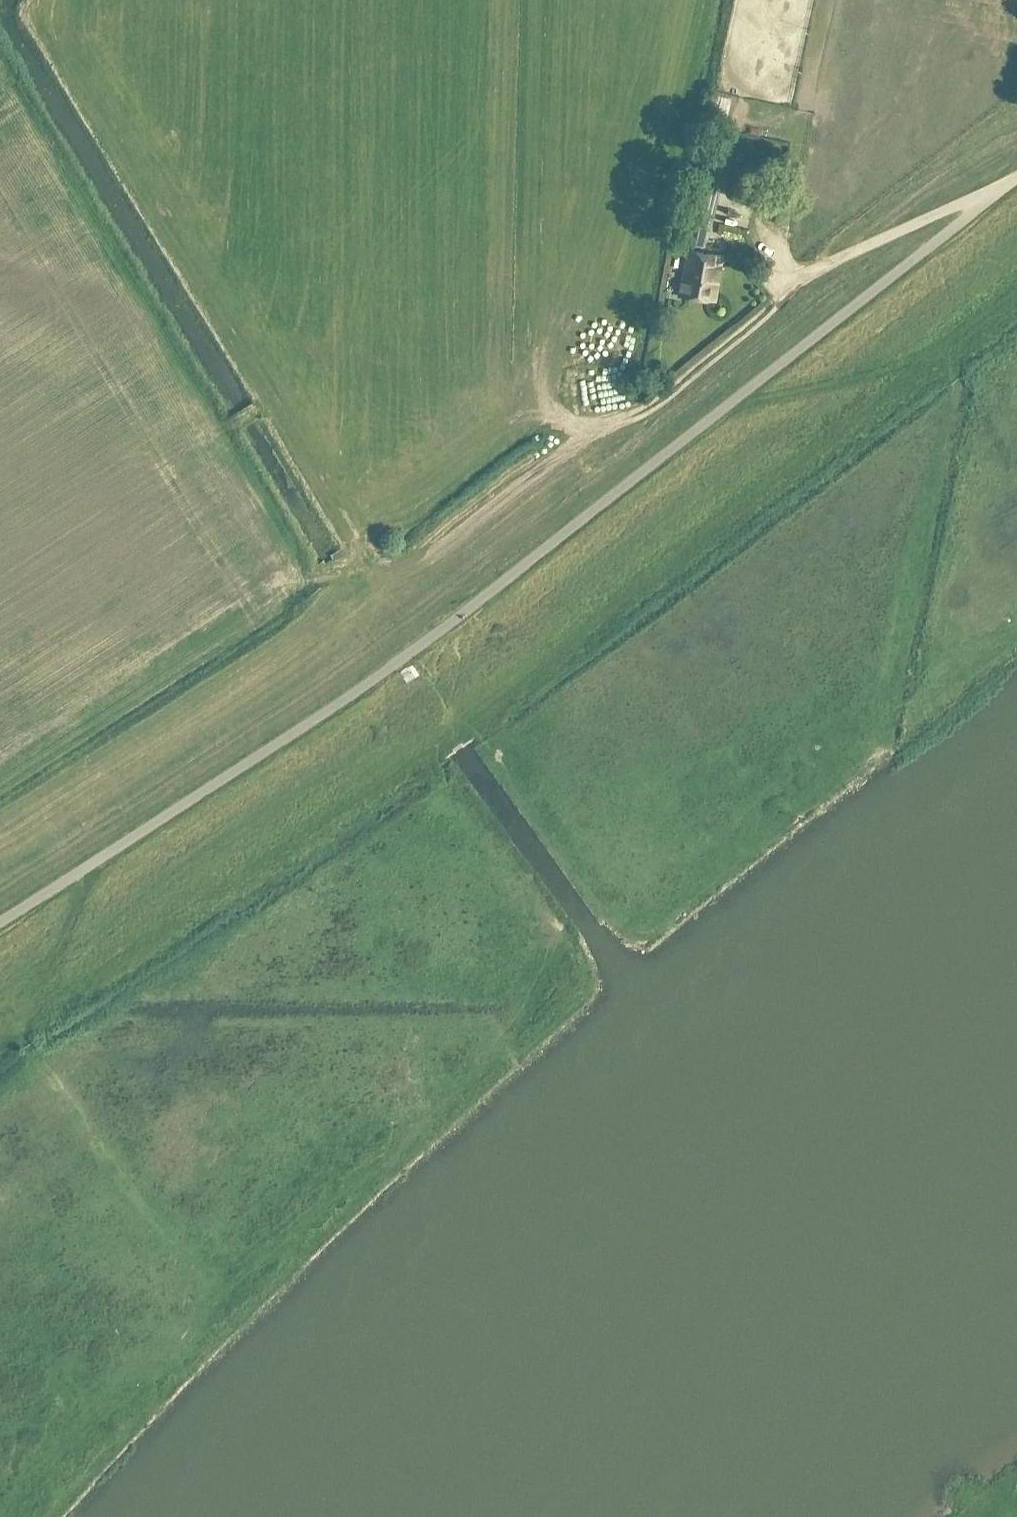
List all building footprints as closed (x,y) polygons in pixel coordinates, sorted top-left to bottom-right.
[(726,114),(707,110),(704,122),(724,126),(726,114)] [(726,162),(697,156),(683,216),(711,222),(726,162)] [(682,218),(678,237),(703,243),(707,224),(682,218)] [(714,301),(722,255),(687,250),(679,296),(714,301)] [(653,376),(656,381),(663,377),(660,372),(653,376)]
